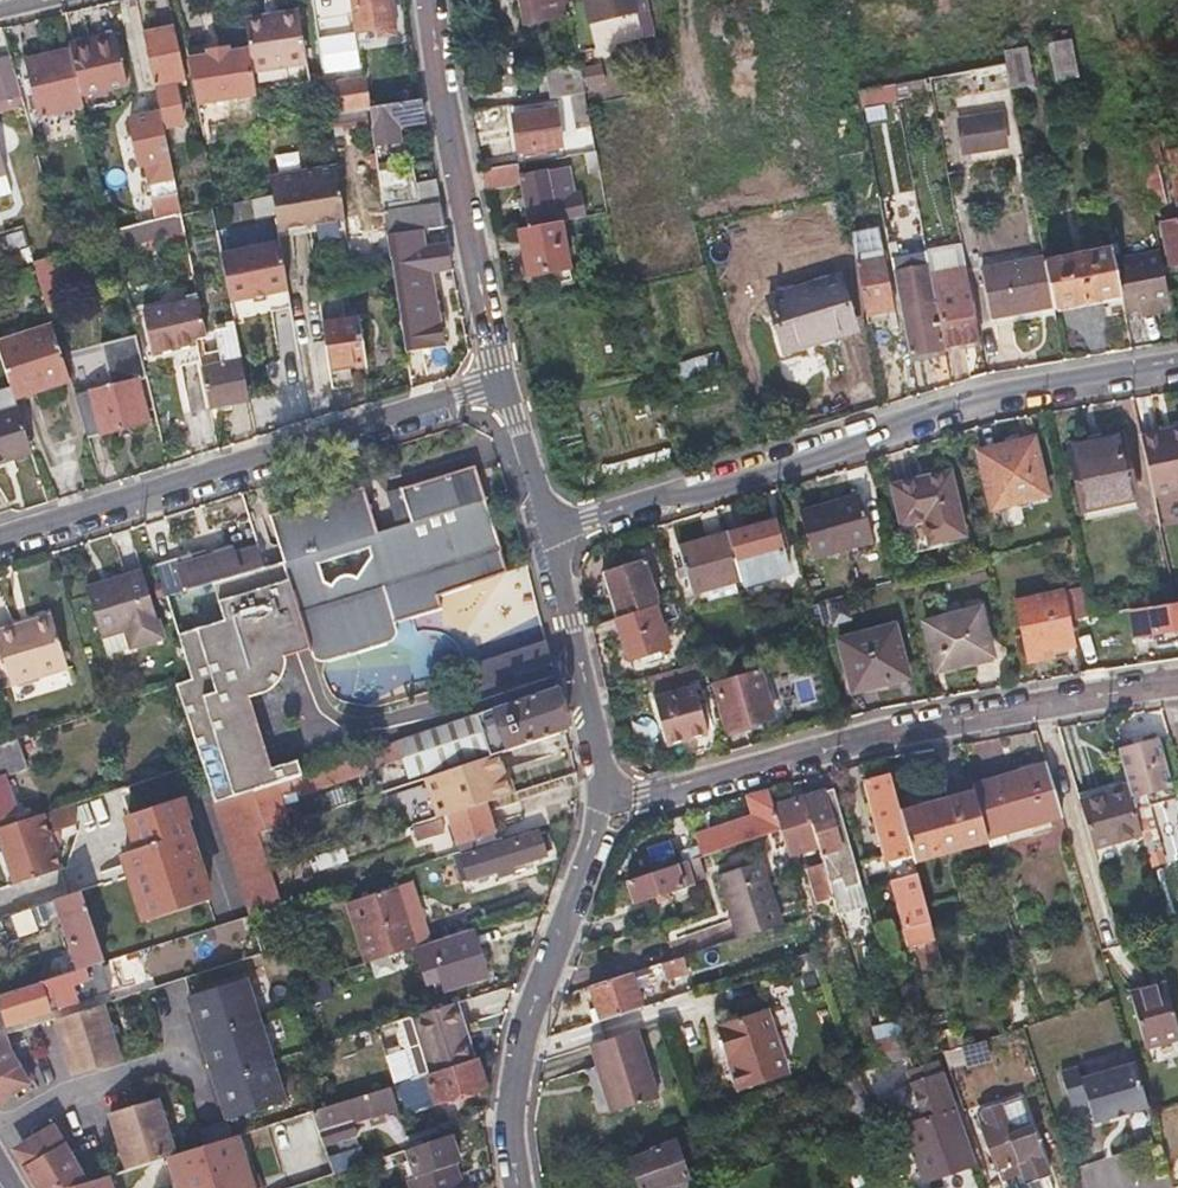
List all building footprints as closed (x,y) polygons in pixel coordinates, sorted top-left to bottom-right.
[(373,28),(391,25),(387,0),(351,0),(356,31),(373,28)] [(526,17),(570,8),(568,0),(522,0),(526,17)] [(588,20),(647,8),(645,0),(584,0),(588,20)] [(296,11),(242,20),(247,50),(250,72),(305,63),(296,11)] [(157,112),(160,125),(180,121),(173,81),(183,78),(172,25),(139,31),(157,112)] [(115,41),(68,52),(79,97),(125,87),(115,41)] [(542,76),(539,60),(537,43),(484,53),(491,86),(542,76)] [(207,56),(185,60),(194,105),(254,95),(250,72),(247,50),(227,53),(226,48),(206,52),(207,56)] [(79,97),(68,52),(67,49),(24,61),(38,115),(81,105),(79,97)] [(0,52),(0,85),(14,82),(5,50),(0,52)] [(587,91),(584,77),(581,63),(548,70),(553,96),(573,93),(587,91)] [(363,78),(324,85),(328,115),(367,108),(363,78)] [(580,127),(593,124),(587,91),(573,93),(580,127)] [(418,99),(367,108),(373,145),(399,140),(396,124),(422,120),(418,99)] [(562,145),(559,127),(555,108),(513,116),(518,152),(562,145)] [(171,179),(160,125),(157,112),(127,119),(136,166),(145,164),(148,182),(171,179)] [(982,130),(981,123),(979,115),(960,119),(966,152),(1001,146),(997,127),(982,130)] [(1166,203),(1162,184),(1158,164),(1161,163),(1156,134),(1137,138),(1151,207),(1166,203)] [(521,165),(481,172),(485,191),(524,184),(531,225),(560,220),(557,202),(552,172),(523,177),(521,165)] [(344,219),(336,166),(273,175),(282,228),(344,219)] [(385,234),(443,224),(441,217),(434,178),(414,182),(411,166),(376,171),(385,234)] [(569,170),(552,172),(557,202),(573,200),(569,170)] [(282,228),(273,175),(268,176),(277,229),(282,228)] [(179,214),(177,206),(175,197),(159,201),(163,218),(179,214)] [(163,218),(142,222),(146,239),(182,231),(179,214),(163,218)] [(1177,263),(1177,218),(1163,222),(1172,264),(1177,263)] [(560,220),(531,225),(518,227),(524,272),(569,266),(562,220),(560,220)] [(142,222),(110,229),(111,230),(115,246),(146,239),(142,222)] [(451,267),(443,224),(385,234),(388,250),(393,249),(397,276),(451,267)] [(17,238),(4,241),(9,258),(23,254),(17,238)] [(278,239),(218,253),(231,318),(289,305),(278,239)] [(933,276),(947,348),(980,341),(962,248),(929,255),(932,267),(933,276)] [(1112,249),(1045,262),(1054,305),(1054,307),(1121,295),(1114,262),(1112,249)] [(929,255),(929,253),(893,261),(895,274),(932,267),(929,255)] [(1054,305),(1045,262),(1043,253),(980,264),(989,315),(1054,305)] [(1160,253),(1114,262),(1121,295),(1124,312),(1144,308),(1168,303),(1171,302),(1160,253)] [(857,262),(863,292),(869,322),(898,316),(886,255),(857,262)] [(910,355),(947,348),(933,276),(932,267),(895,274),(910,355)] [(838,284),(805,294),(772,304),(782,332),(787,346),(850,324),(838,284)] [(205,338),(197,299),(141,311),(150,352),(193,343),(192,340),(205,338)] [(1170,312),(1168,303),(1144,308),(1145,317),(1170,312)] [(364,361),(361,339),(358,316),(321,321),(328,367),(364,361)] [(0,341),(0,349),(11,386),(14,396),(68,377),(66,370),(59,349),(51,323),(0,341)] [(247,397),(240,362),(233,326),(217,330),(223,364),(199,368),(207,405),(247,397)] [(59,349),(66,370),(68,377),(68,378),(82,373),(73,344),(59,349)] [(143,418),(134,388),(125,358),(105,364),(111,382),(73,393),(86,435),(143,418)] [(19,409),(14,396),(11,386),(0,389),(0,416),(19,409)] [(74,436),(66,412),(58,388),(41,394),(45,406),(24,413),(34,449),(74,436)] [(31,451),(19,409),(0,416),(0,461),(31,451)] [(1175,490),(1177,489),(1177,430),(1141,438),(1152,494),(1175,490)] [(1134,499),(1128,468),(1122,438),(1068,448),(1080,510),(1134,499)] [(1032,440),(1001,446),(971,453),(984,510),(1044,497),(1032,440)] [(262,564),(163,593),(191,676),(171,682),(182,714),(212,802),(249,789),(292,775),(302,771),(296,755),(271,763),(246,694),(273,679),(280,669),(281,651),(306,643),(309,653),(322,658),(389,638),(394,630),(391,618),(438,604),(434,590),(507,569),(496,533),(497,533),(477,467),(389,491),(398,525),(378,531),(364,484),(267,512),(271,525),(281,559),(262,564)] [(927,550),(926,547),(925,544),(960,536),(947,474),(888,486),(903,555),(927,550)] [(869,539),(863,517),(857,495),(799,511),(811,555),(845,545),(869,539)] [(770,522),(726,534),(738,579),(739,584),(784,572),(770,522)] [(256,544),(262,564),(281,559),(271,525),(252,531),(256,544)] [(738,579),(726,534),(678,548),(691,591),(738,579)] [(962,543),(960,536),(925,544),(926,547),(927,550),(962,543)] [(873,551),(869,539),(845,545),(848,558),(873,551)] [(233,552),(230,546),(181,562),(178,555),(153,562),(163,593),(262,564),(256,544),(233,552)] [(603,573),(617,617),(651,606),(657,604),(643,560),(603,573)] [(105,651),(129,643),(160,633),(139,567),(84,585),(105,651)] [(1080,587),(1071,589),(1062,592),(1062,590),(1015,601),(1026,658),(1075,648),(1069,622),(1086,618),(1087,618),(1080,587)] [(1177,625),(1177,602),(1175,602),(1142,608),(1147,630),(1177,625)] [(651,606),(617,617),(631,657),(665,646),(651,606)] [(1125,633),(1147,630),(1142,608),(1121,612),(1123,623),(1125,633)] [(975,609),(948,616),(921,623),(933,667),(987,654),(975,609)] [(1,656),(9,683),(66,666),(49,612),(27,619),(29,626),(20,629),(17,622),(0,627),(0,652),(1,656)] [(1089,628),(1123,623),(1121,612),(1087,618),(1086,618),(1089,628)] [(27,619),(17,622),(20,629),(29,626),(27,619)] [(850,689),(877,682),(904,675),(892,626),(837,640),(850,689)] [(550,662),(546,644),(498,659),(504,677),(550,662)] [(504,677),(498,659),(431,681),(436,699),(504,677)] [(651,690),(703,674),(699,661),(647,676),(651,690)] [(724,726),(725,725),(727,725),(728,728),(756,721),(755,717),(768,713),(756,672),(711,685),(724,726)] [(707,731),(700,709),(693,687),(654,698),(668,743),(707,731)] [(249,789),(262,826),(279,821),(283,820),(274,792),(296,786),(297,790),(404,756),(410,773),(504,743),(506,748),(565,730),(556,689),(302,771),(292,775),(249,789)] [(14,736),(0,741),(0,772),(23,765),(14,736)] [(1127,783),(1130,794),(1170,783),(1157,737),(1118,747),(1127,783)] [(508,795),(495,752),(465,762),(423,775),(437,817),(447,814),(482,803),(508,795)] [(972,791),(985,836),(985,839),(1062,817),(1046,762),(970,783),(972,791)] [(13,813),(0,774),(0,817),(13,813)] [(905,836),(900,818),(898,812),(888,774),(864,780),(886,857),(909,851),(905,836)] [(1133,806),(1130,794),(1127,783),(1108,787),(1108,792),(1079,800),(1091,843),(1140,831),(1133,806)] [(831,787),(802,796),(817,845),(826,874),(832,896),(834,903),(847,900),(843,885),(857,881),(831,787)] [(249,789),(212,802),(210,803),(246,915),(280,904),(259,844),(258,843),(256,836),(254,829),(262,826),(249,789)] [(779,831),(770,805),(765,790),(746,795),(752,814),(754,820),(739,825),(737,819),(667,841),(673,864),(688,859),(701,855),(779,831)] [(911,857),(985,836),(972,791),(898,812),(900,818),(905,836),(909,851),(911,857)] [(178,796),(124,815),(134,847),(120,852),(141,919),(203,899),(178,821),(186,819),(178,796)] [(802,796),(770,805),(779,831),(786,854),(806,849),(817,845),(802,796)] [(1147,802),(1133,806),(1140,831),(1143,842),(1146,852),(1160,848),(1147,802)] [(0,825),(0,847),(12,882),(56,868),(48,844),(44,832),(53,829),(71,823),(65,803),(0,825)] [(458,849),(476,844),(494,838),(482,803),(447,814),(458,849)] [(752,814),(737,819),(739,825),(754,820),(752,814)] [(410,829),(412,834),(413,840),(441,831),(437,820),(410,829)] [(283,834),(279,821),(262,826),(254,829),(256,836),(258,843),(283,834)] [(53,829),(44,832),(48,844),(57,841),(53,829)] [(494,869),(495,872),(496,876),(510,871),(508,865),(540,854),(534,833),(460,856),(467,878),(494,869)] [(806,849),(814,877),(826,874),(817,845),(806,849)] [(909,851),(886,857),(892,878),(897,877),(915,872),(911,857),(909,851)] [(701,855),(688,859),(694,878),(707,874),(701,855)] [(694,878),(688,859),(673,864),(630,878),(637,901),(696,884),(694,878)] [(780,927),(770,895),(760,864),(718,877),(737,940),(780,927)] [(933,938),(915,872),(897,877),(892,878),(890,878),(903,925),(905,932),(909,932),(912,944),(933,938)] [(815,902),(832,896),(826,874),(814,877),(808,878),(815,902)] [(410,880),(402,883),(415,923),(424,920),(410,880)] [(431,941),(424,920),(415,923),(402,883),(347,901),(367,962),(370,961),(395,953),(431,941)] [(77,890),(66,893),(54,897),(77,967),(99,961),(77,890)] [(14,916),(21,936),(40,930),(32,909),(14,916)] [(460,972),(461,978),(463,985),(486,977),(473,933),(431,945),(440,978),(460,972)] [(112,978),(144,977),(144,952),(123,953),(124,967),(112,967),(112,978)] [(401,970),(395,953),(370,961),(375,978),(401,970)] [(659,964),(662,972),(664,980),(687,973),(682,957),(659,964)] [(4,1021),(110,988),(101,960),(99,961),(77,967),(0,991),(0,1010),(4,1021)] [(637,992),(642,990),(647,988),(643,976),(648,975),(646,970),(613,980),(613,978),(592,984),(603,1020),(642,1007),(637,992)] [(246,978),(188,996),(194,1019),(200,1036),(258,1019),(246,978)] [(1171,1007),(1164,981),(1129,991),(1143,1042),(1177,1032),(1177,1030),(1171,1007)] [(440,1069),(474,1059),(456,1001),(421,1012),(440,1069)] [(51,1020),(69,1074),(116,1059),(99,1005),(51,1020)] [(766,1009),(742,1017),(718,1025),(739,1087),(786,1070),(766,1009)] [(416,1044),(426,1073),(440,1069),(421,1012),(408,1017),(410,1025),(407,1029),(410,1042),(416,1044)] [(258,1019),(200,1036),(213,1078),(271,1060),(258,1019)] [(635,1033),(612,1040),(589,1047),(610,1113),(657,1099),(635,1033)] [(0,1036),(0,1094),(4,1095),(33,1079),(22,1061),(18,1065),(9,1049),(5,1034),(0,1036)] [(483,1086),(474,1059),(440,1069),(426,1073),(398,1082),(407,1109),(483,1086)] [(1093,1119),(1148,1103),(1135,1059),(1080,1075),(1077,1064),(1060,1069),(1070,1103),(1087,1098),(1093,1119)] [(271,1060),(213,1078),(226,1118),(283,1099),(271,1060)] [(904,1068),(922,1120),(949,1111),(929,1060),(904,1068)] [(851,1127),(874,1118),(856,1075),(833,1085),(851,1127)] [(323,1147),(339,1142),(354,1138),(350,1125),(396,1111),(388,1085),(311,1109),(323,1147)] [(158,1097),(110,1112),(126,1167),(146,1161),(164,1156),(174,1153),(158,1097)] [(1006,1100),(998,1103),(1008,1134),(1017,1131),(1006,1100)] [(1008,1134),(998,1103),(980,1109),(983,1115),(976,1118),(993,1171),(985,1174),(989,1184),(1019,1174),(1023,1185),(1045,1177),(1026,1128),(1017,1131),(1008,1134)] [(949,1111),(922,1120),(904,1126),(923,1181),(973,1165),(953,1109),(949,1111)] [(36,1187),(59,1187),(85,1180),(62,1142),(68,1139),(58,1124),(29,1139),(22,1165),(36,1187)] [(412,1187),(464,1187),(456,1165),(458,1162),(448,1134),(407,1148),(410,1155),(402,1157),(412,1187)] [(673,1142),(651,1150),(653,1154),(628,1163),(637,1187),(689,1187),(673,1142)] [(202,1171),(195,1173),(186,1149),(174,1153),(164,1156),(175,1187),(208,1187),(202,1171)] [(360,1164),(358,1157),(356,1150),(328,1159),(332,1174),(360,1164)] [(154,1184),(146,1161),(126,1167),(85,1180),(59,1187),(141,1187),(154,1184)]
